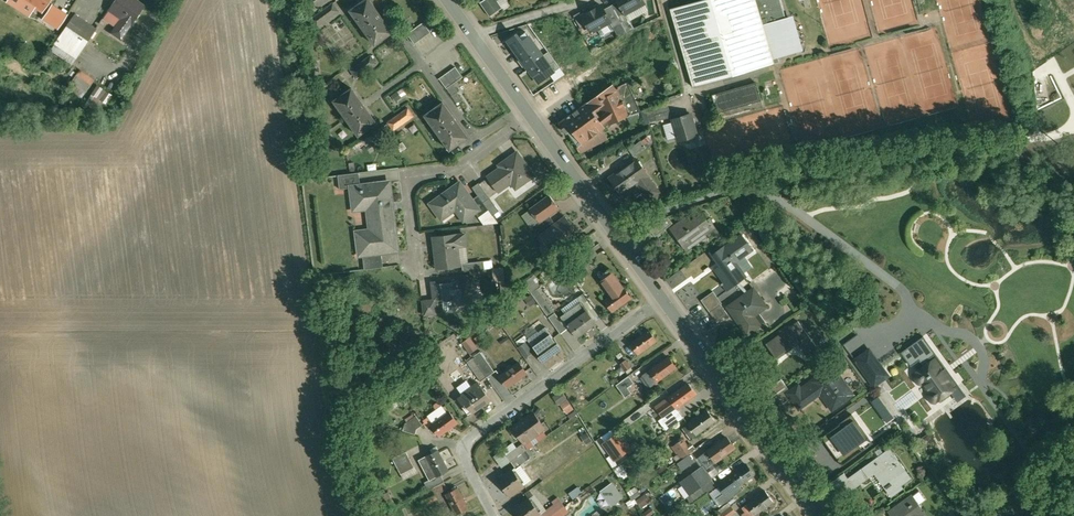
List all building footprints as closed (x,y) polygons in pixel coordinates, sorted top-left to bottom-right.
[(135,0),(117,0),(111,9),(132,24),(144,6),(135,0)] [(304,10),(308,15),(329,0),(318,0),(304,10)] [(371,0),(365,0),(351,10),(376,45),(394,32),(371,0)] [(481,3),(491,16),(503,8),(498,0),(485,0),(481,3)] [(619,1),(626,14),(645,3),(644,0),(618,0),(619,1)] [(671,8),(694,87),(775,64),(756,0),(700,0),(671,8)] [(775,64),(781,62),(778,52),(795,47),(782,0),(756,0),(775,64)] [(619,1),(612,5),(619,18),(626,14),(619,1)] [(335,4),(314,20),(319,26),(340,10),(335,4)] [(602,5),(583,16),(592,32),(611,22),(605,10),(602,5)] [(619,18),(612,5),(605,10),(611,22),(614,27),(622,23),(619,18)] [(65,15),(53,8),(46,18),(58,25),(65,15)] [(293,15),(286,14),(285,27),(292,28),(293,15)] [(95,29),(75,16),(68,27),(88,40),(95,29)] [(424,22),(408,34),(415,44),(431,32),(424,22)] [(627,33),(622,23),(614,27),(619,38),(627,33)] [(516,35),(502,44),(530,84),(538,78),(541,82),(554,73),(528,34),(519,40),(516,35)] [(371,55),(352,70),(357,78),(377,63),(371,55)] [(456,67),(441,79),(448,88),(463,76),(456,67)] [(89,81),(77,75),(72,85),(85,91),(89,81)] [(617,92),(599,100),(600,102),(601,103),(594,107),(590,102),(589,103),(588,103),(583,107),(562,122),(561,122),(562,123),(561,124),(567,132),(568,132),(579,146),(579,147),(578,147),(581,152),(581,153),(605,141),(601,135),(599,133),(610,124),(611,125),(612,125),(612,124),(628,117),(629,117),(630,116),(634,126),(642,122),(639,112),(640,112),(639,111),(640,111),(627,84),(627,83),(619,87),(620,88),(617,90),(616,90),(617,92)] [(95,109),(102,100),(105,102),(111,93),(97,84),(84,102),(95,109)] [(756,84),(714,96),(716,104),(724,102),(727,111),(751,103),(749,96),(759,93),(756,84)] [(613,86),(590,102),(594,107),(601,103),(600,102),(599,100),(617,92),(616,90),(613,86)] [(353,90),(335,102),(360,137),(377,124),(353,90)] [(444,102),(426,115),(451,150),(469,137),(444,102)] [(669,104),(654,109),(658,121),(673,117),(669,104)] [(409,108),(389,123),(395,131),(414,116),(409,108)] [(640,112),(639,112),(642,122),(643,125),(650,123),(646,110),(640,112)] [(692,114),(673,119),(680,140),(698,135),(692,114)] [(642,140),(629,149),(634,155),(646,146),(642,140)] [(500,168),(488,177),(499,192),(520,176),(525,183),(534,176),(517,153),(499,166),(500,168)] [(637,159),(610,178),(622,195),(638,183),(646,193),(655,187),(658,191),(659,190),(646,173),(647,172),(637,159)] [(361,172),(340,175),(342,189),(353,188),(353,187),(362,186),(361,172)] [(362,186),(353,187),(353,188),(356,209),(370,208),(374,236),(360,238),(362,254),(364,254),(383,252),(399,250),(391,182),(362,186)] [(461,183),(432,204),(440,215),(454,205),(464,220),(476,212),(479,210),(473,200),(469,194),(467,195),(464,191),(466,190),(461,183)] [(490,197),(480,183),(474,187),(480,195),(485,202),(490,197)] [(485,202),(480,195),(473,200),(479,210),(476,212),(480,217),(490,210),(485,202)] [(550,196),(532,209),(541,221),(541,222),(550,215),(560,208),(550,196)] [(689,217),(671,229),(685,247),(693,241),(691,238),(699,232),(703,238),(708,234),(712,239),(720,233),(712,222),(713,222),(710,218),(706,213),(692,222),(689,217)] [(550,215),(541,222),(541,221),(537,224),(542,231),(555,222),(550,215)] [(566,217),(540,236),(551,251),(553,250),(555,252),(561,248),(579,235),(566,217)] [(669,217),(660,220),(650,227),(656,236),(673,223),(669,217)] [(465,234),(435,238),(435,239),(436,238),(437,250),(436,250),(439,268),(460,265),(458,246),(465,245),(465,246),(467,245),(465,234)] [(742,235),(725,247),(724,246),(712,254),(720,265),(715,269),(724,281),(721,283),(722,284),(723,284),(727,290),(736,284),(735,282),(745,274),(736,262),(750,253),(745,246),(748,243),(742,235)] [(590,236),(585,241),(590,248),(596,244),(590,236)] [(551,251),(545,255),(551,263),(565,253),(561,248),(555,252),(553,250),(551,251)] [(587,261),(597,254),(593,248),(583,255),(587,261)] [(383,252),(364,254),(366,269),(385,267),(383,252)] [(582,254),(571,261),(580,274),(591,266),(587,261),(583,255),(582,254)] [(485,260),(463,263),(464,271),(486,268),(485,260)] [(505,267),(495,268),(496,280),(506,279),(505,267)] [(614,295),(605,300),(613,311),(632,298),(624,287),(614,274),(604,281),(614,295)] [(470,278),(433,282),(435,300),(436,300),(444,299),(445,311),(447,312),(474,309),(472,292),(476,292),(477,290),(477,283),(475,281),(471,282),(470,278)] [(556,312),(539,288),(532,293),(549,317),(556,312)] [(755,289),(730,306),(740,319),(739,320),(749,333),(758,327),(751,317),(767,306),(755,289)] [(714,291),(702,299),(711,312),(722,304),(723,303),(714,291)] [(562,307),(567,315),(583,303),(578,296),(562,307)] [(435,300),(423,301),(425,315),(437,313),(436,300),(435,300)] [(584,304),(564,318),(578,338),(598,323),(584,304)] [(722,304),(711,312),(718,321),(729,313),(722,304)] [(568,329),(556,312),(549,317),(561,333),(568,329)] [(799,321),(789,328),(789,329),(782,334),(782,333),(768,343),(779,359),(779,358),(800,343),(811,358),(814,355),(815,357),(818,355),(817,353),(821,351),(799,321)] [(554,337),(547,327),(529,339),(537,350),(536,351),(544,362),(562,348),(555,337),(554,337)] [(482,329),(474,335),(477,340),(485,335),(482,329)] [(652,331),(633,344),(641,355),(660,341),(652,331)] [(477,348),(470,337),(463,342),(470,353),(477,348)] [(533,353),(525,343),(519,347),(527,358),(533,353)] [(848,361),(839,348),(829,356),(830,358),(833,356),(840,367),(839,368),(840,369),(841,369),(843,370),(845,369),(847,368),(848,368),(849,366),(849,363),(849,362),(848,361)] [(886,371),(870,349),(856,359),(875,386),(880,383),(879,383),(889,376),(886,371)] [(496,372),(482,352),(474,358),(479,365),(488,377),(496,372)] [(671,357),(647,373),(656,385),(679,368),(671,357)] [(474,358),(468,362),(473,370),(479,365),(474,358)] [(631,367),(626,360),(621,363),(621,364),(626,371),(631,367)] [(950,381),(935,360),(917,373),(916,377),(920,382),(923,383),(924,382),(931,391),(930,391),(929,395),(933,400),(937,401),(953,390),(955,388),(950,381)] [(520,362),(501,376),(509,387),(528,373),(520,362)] [(626,371),(621,364),(618,366),(622,373),(626,371)] [(488,377),(479,365),(473,370),(481,382),(488,377)] [(844,386),(831,368),(801,389),(799,386),(789,392),(800,408),(821,393),(833,409),(853,395),(845,385),(844,386)] [(630,376),(617,385),(625,397),(631,392),(628,387),(634,382),(630,376)] [(773,377),(763,384),(772,396),(788,386),(783,379),(777,383),(773,377)] [(967,395),(961,386),(959,387),(953,379),(950,381),(955,388),(953,390),(954,391),(952,392),(958,402),(967,395)] [(479,383),(463,395),(464,396),(460,399),(465,407),(468,405),(473,412),(491,400),(479,383)] [(689,383),(657,407),(665,418),(697,394),(689,383)] [(788,386),(772,396),(779,406),(789,399),(784,392),(789,388),(788,386)] [(561,391),(554,396),(560,405),(561,404),(568,399),(561,391)] [(568,399),(561,404),(567,413),(574,408),(568,399)] [(860,406),(833,425),(844,440),(862,427),(871,439),(880,433),(860,406)] [(710,410),(691,424),(699,435),(718,422),(710,410)] [(451,411),(432,425),(440,436),(459,423),(451,411)] [(680,411),(667,420),(666,420),(662,423),(667,430),(685,418),(680,411)] [(534,414),(522,423),(521,422),(513,427),(525,444),(547,429),(535,412),(533,413),(534,414)] [(405,423),(403,430),(415,434),(417,429),(423,425),(416,416),(405,423)] [(614,427),(598,438),(601,442),(617,432),(614,427)] [(620,431),(611,437),(623,454),(631,448),(620,431)] [(587,432),(581,436),(587,444),(593,440),(587,432)] [(611,437),(603,443),(615,460),(623,454),(611,437)] [(728,437),(709,451),(717,462),(736,448),(728,437)] [(683,441),(672,448),(680,460),(691,452),(683,441)] [(521,445),(507,456),(512,462),(526,452),(521,445)] [(891,448),(848,477),(853,483),(862,477),(864,481),(877,472),(887,486),(886,486),(888,488),(893,485),(892,483),(897,479),(903,487),(903,486),(903,485),(912,479),(912,478),(911,478),(905,470),(906,470),(891,448)] [(439,449),(421,459),(431,479),(438,475),(439,476),(442,475),(449,471),(439,449)] [(408,451),(396,458),(403,473),(416,466),(408,451)] [(704,467),(689,477),(691,480),(698,490),(713,479),(708,473),(715,467),(713,464),(717,462),(709,451),(700,457),(706,466),(704,468),(704,467)] [(526,452),(512,462),(517,469),(531,459),(526,452)] [(749,464),(721,484),(728,495),(757,475),(749,464)] [(514,470),(499,480),(511,497),(525,486),(514,470)] [(845,473),(833,481),(841,492),(842,492),(841,491),(853,483),(848,477),(845,473)] [(431,479),(426,482),(430,490),(446,482),(442,475),(439,476),(438,475),(431,479)] [(698,490),(691,495),(696,501),(718,486),(713,479),(698,490)] [(691,480),(684,485),(691,495),(698,490),(691,480)] [(612,483),(600,491),(611,507),(623,498),(612,483)] [(578,486),(569,493),(574,500),(583,493),(578,486)] [(459,487),(447,494),(458,514),(470,508),(459,487)] [(628,491),(633,499),(640,494),(635,487),(628,491)] [(434,490),(418,498),(422,507),(438,499),(434,490)] [(390,491),(383,495),(389,506),(396,502),(390,491)] [(768,491),(749,505),(745,508),(749,514),(754,511),(756,515),(775,501),(768,491)] [(646,494),(638,500),(642,507),(651,501),(646,494)] [(913,496),(890,512),(893,515),(926,515),(923,512),(924,511),(913,496)] [(516,510),(521,515),(542,515),(543,515),(543,514),(531,499),(516,510)] [(543,514),(543,515),(544,515),(552,515),(561,509),(557,504),(543,514)] [(721,514),(723,515),(731,515),(736,512),(731,506),(721,514)] [(644,513),(647,515),(649,515),(655,512),(651,507),(644,513)]
